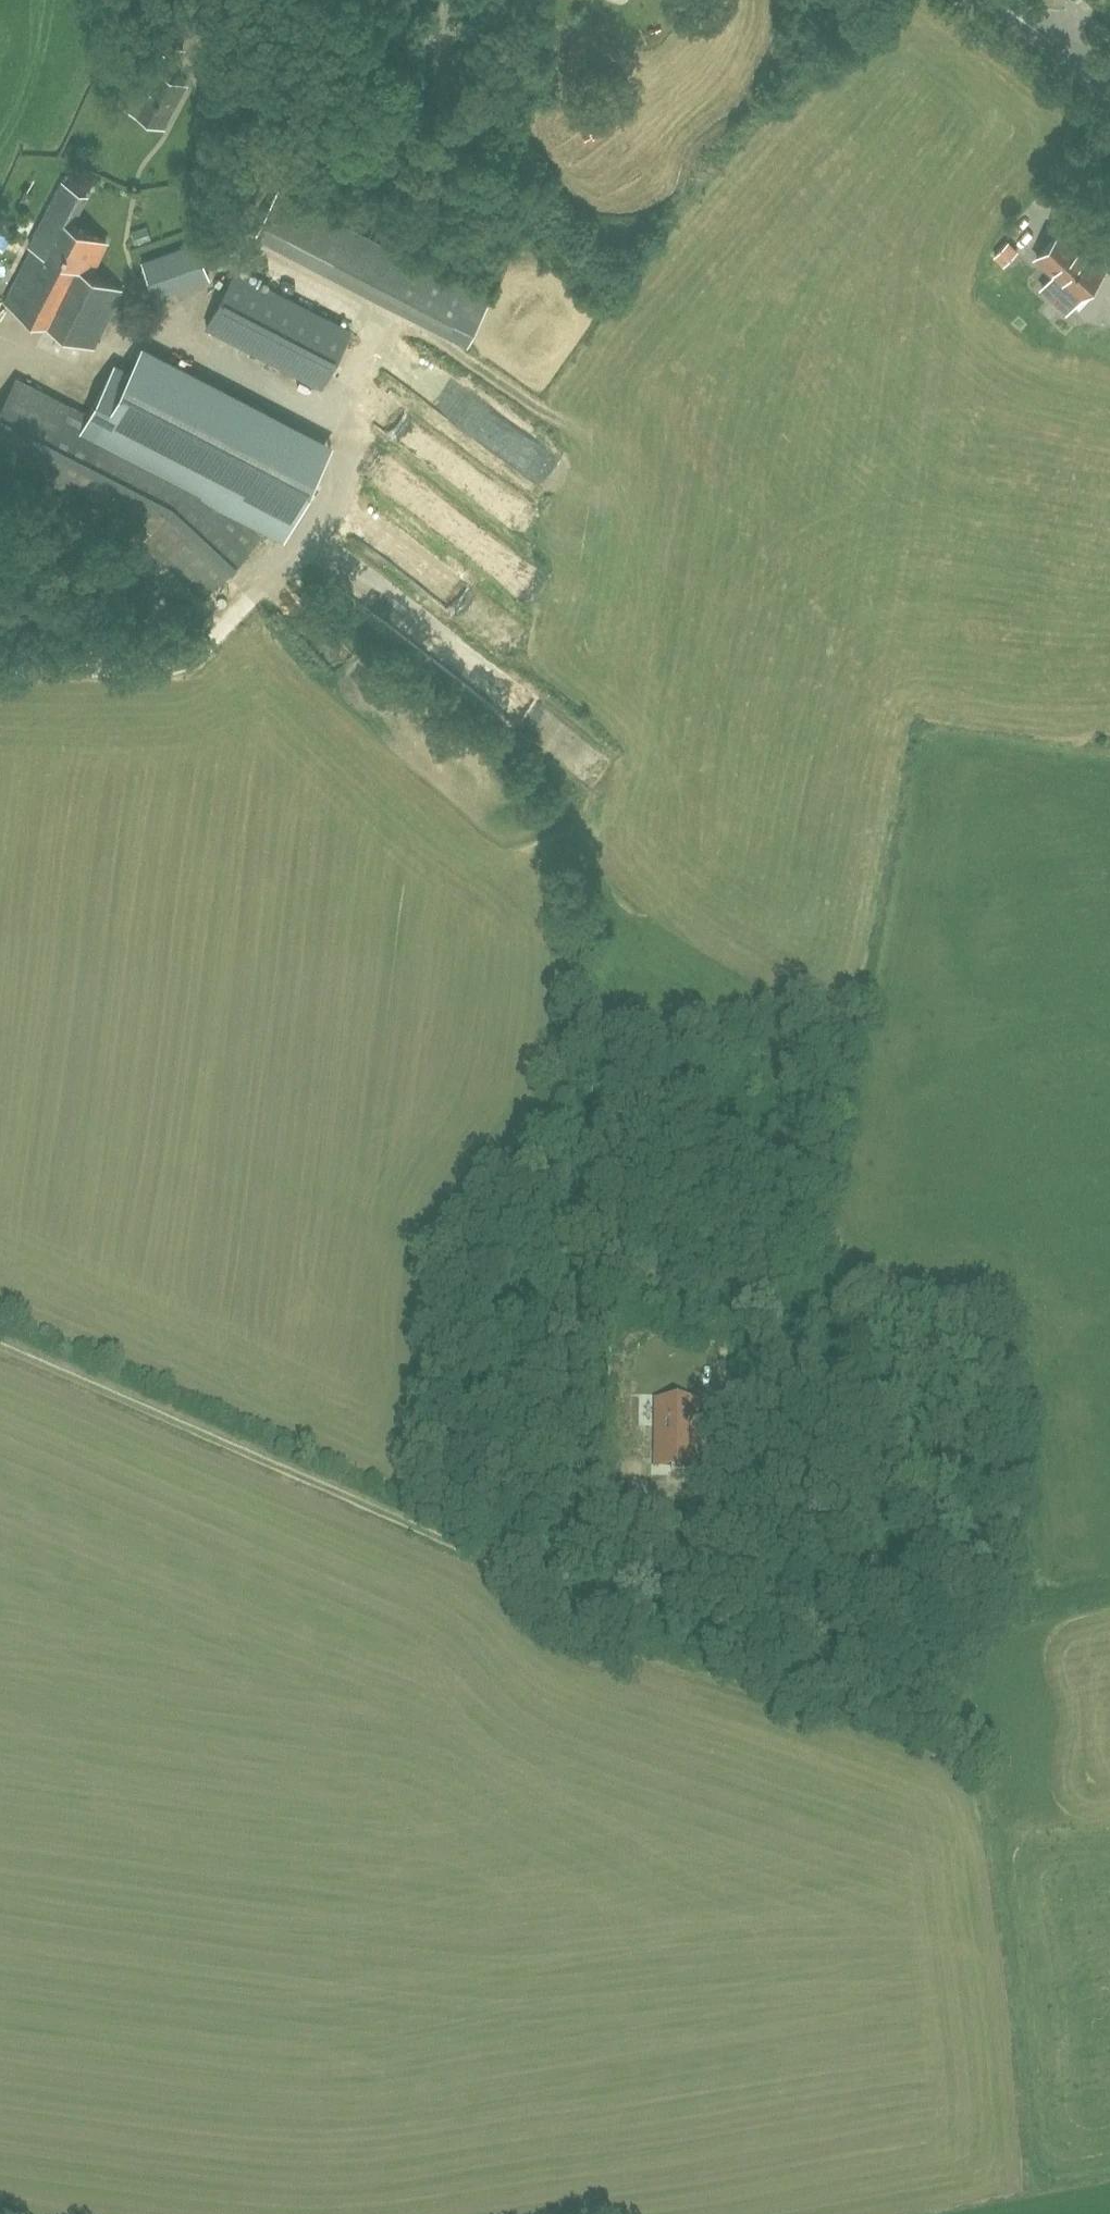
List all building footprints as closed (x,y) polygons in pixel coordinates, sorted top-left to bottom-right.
[(94,345),(122,290),(90,274),(106,242),(73,225),(87,195),(62,182),(30,244),(33,246),(5,301),(94,345)] [(490,297),(470,287),(276,188),(254,231),(448,330),(468,340),(490,297)] [(1037,257),(1055,275),(1043,288),(1066,310),(1104,270),(1062,231),(1037,257)] [(996,256),(1008,266),(1022,250),(1010,240),(996,256)] [(155,298),(208,278),(196,244),(142,263),(155,298)] [(206,326),(300,374),(322,385),(351,329),(235,270),(206,326)] [(142,349),(129,373),(114,365),(88,416),(16,379),(0,409),(0,467),(128,533),(135,519),(153,529),(143,540),(204,596),(262,533),(225,500),(286,531),(330,446),(142,349)] [(477,431),(489,413),(439,380),(436,385),(432,383),(423,396),(477,431)] [(413,412),(387,427),(395,441),(421,426),(413,412)] [(491,444),(538,478),(556,453),(509,419),(491,444)] [(390,460),(378,481),(390,487),(401,467),(390,460)] [(407,469),(390,488),(413,508),(430,488),(407,469)] [(695,1469),(696,1404),(666,1404),(666,1397),(657,1397),(656,1469),(695,1469)]
